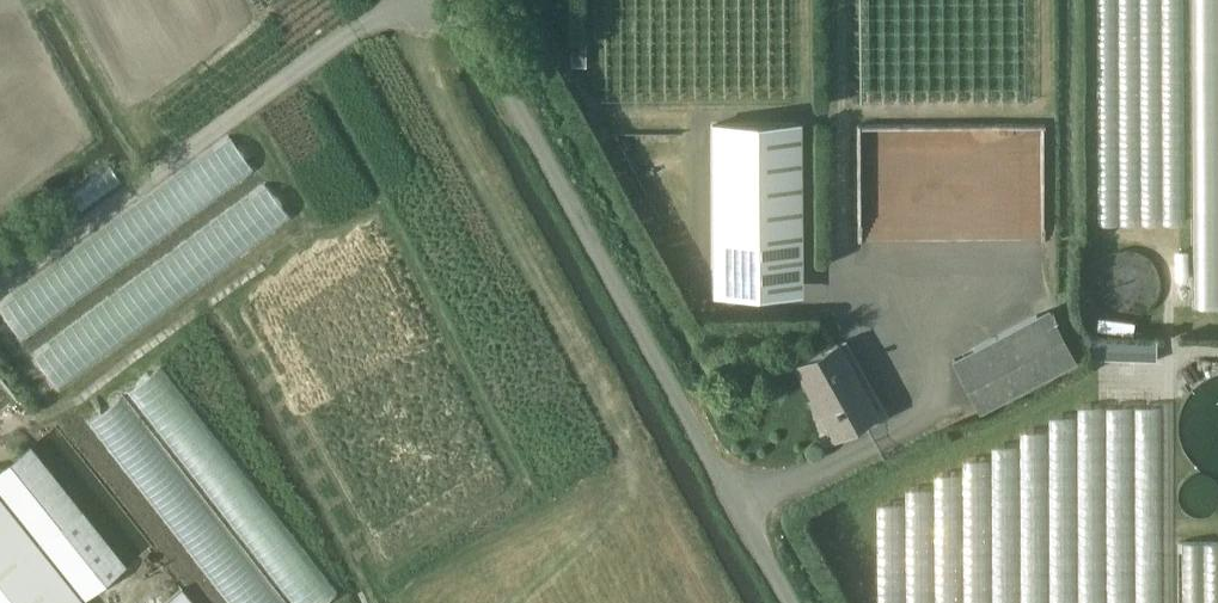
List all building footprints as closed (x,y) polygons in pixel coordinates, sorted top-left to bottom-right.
[(586,64),(586,46),(580,46),(580,50),(572,50),(572,64),(586,64)] [(780,268),(801,268),(800,123),(713,124),(714,292),(780,292),(780,268)] [(271,187),(30,347),(55,384),(295,224),(271,187)] [(1210,305),(1217,304),(1217,281),(1203,281),(1202,226),(1194,223),(1195,299),(1210,305)] [(1065,364),(1039,314),(954,359),(980,409),(1065,364)] [(1154,339),(1088,338),(1088,356),(1154,357),(1154,339)] [(835,436),(876,413),(838,343),(796,366),(835,436)] [(88,416),(144,496),(129,506),(190,592),(215,574),(236,602),(322,602),(334,594),(329,587),(318,595),(305,578),(312,573),(308,568),(311,566),(167,361),(88,416)] [(1164,403),(1079,404),(1079,414),(1050,414),(1050,428),(1032,428),(935,480),(936,486),(906,486),(906,501),(878,501),(879,602),(1164,602),(1164,403)] [(82,513),(30,447),(0,471),(0,488),(44,543),(82,513)] [(0,499),(0,602),(83,602),(0,499)] [(1186,602),(1217,602),(1217,539),(1187,538),(1186,602)] [(182,589),(163,602),(193,602),(182,589)]
